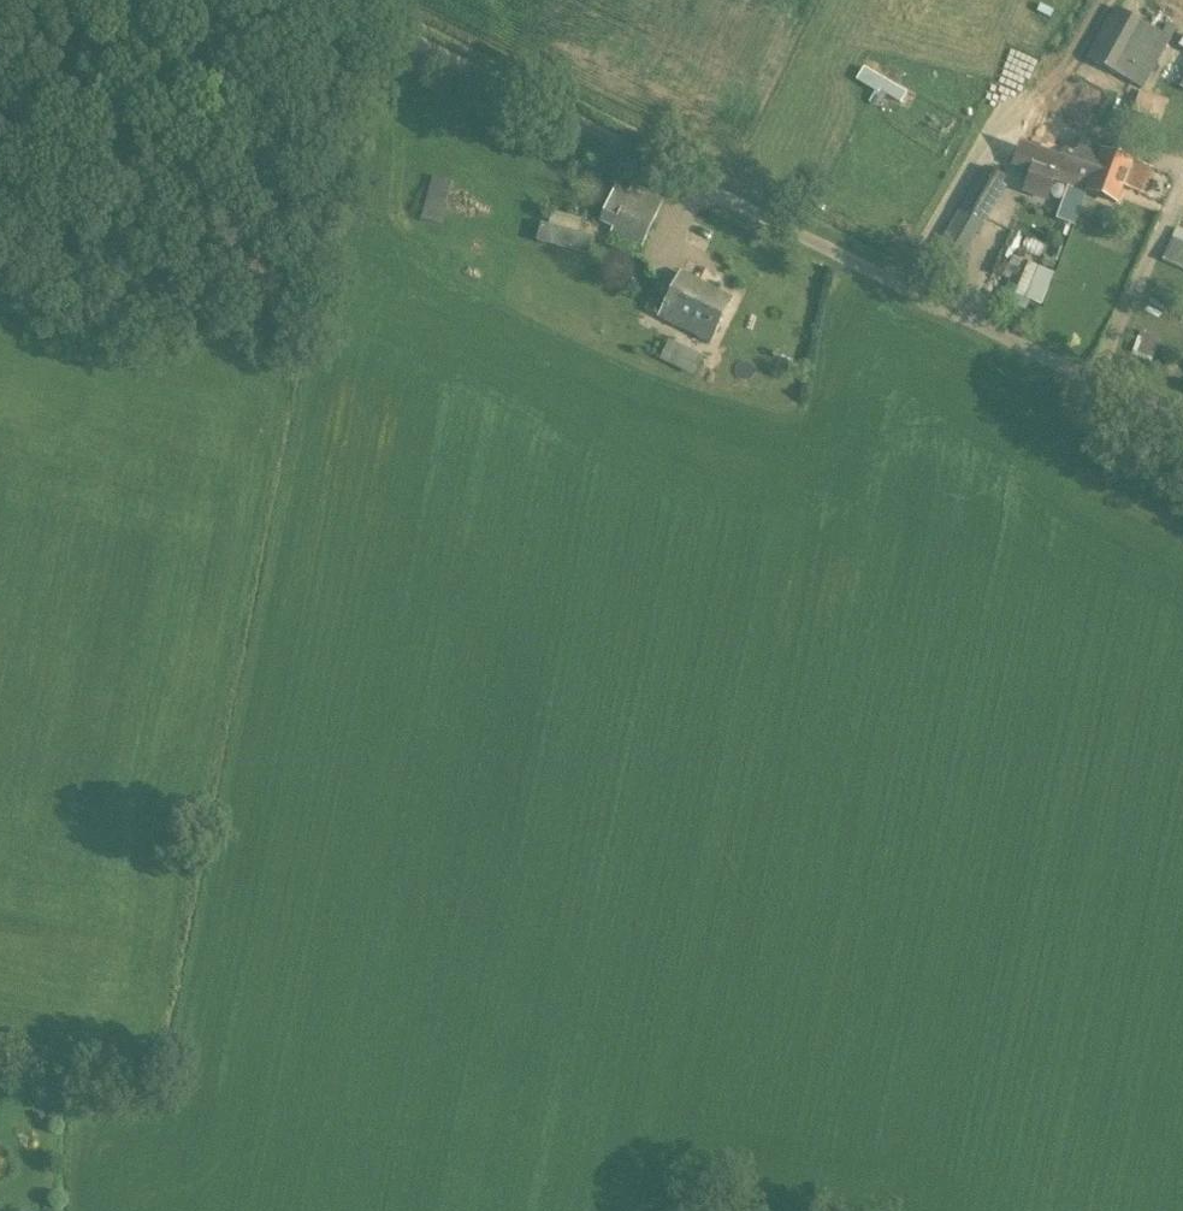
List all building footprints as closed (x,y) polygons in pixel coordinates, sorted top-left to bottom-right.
[(1142,90),(1170,40),(1113,9),(1085,59),(1142,90)] [(1167,64),(1182,73),(1182,37),(1167,64)] [(862,67),(896,84),(900,75),(867,58),(862,67)] [(900,103),(906,91),(860,68),(853,80),(900,103)] [(1131,110),(1157,123),(1166,103),(1140,91),(1131,110)] [(1053,181),(1086,192),(1087,193),(1097,164),(1077,157),(1081,146),(1084,136),(1083,136),(1030,117),(1013,166),(1031,173),(1023,192),(1046,200),(1053,181)] [(1101,153),(1081,146),(1077,157),(1097,164),(1087,193),(1086,192),(1086,193),(1116,204),(1131,164),(1101,152),(1101,153)] [(979,174),(959,210),(983,224),(1003,188),(979,174)] [(441,226),(452,184),(430,178),(419,220),(441,226)] [(612,230),(610,234),(641,248),(660,207),(615,186),(598,224),(612,230)] [(1074,223),(1082,194),(1064,189),(1056,218),(1074,223)] [(575,233),(579,219),(547,211),(537,243),(586,257),(591,237),(575,233)] [(1175,227),(1161,261),(1182,270),(1182,231),(1175,227)] [(1014,294),(1041,306),(1055,273),(1028,261),(1014,294)] [(710,344),(732,300),(681,275),(659,319),(710,344)] [(1152,361),(1161,341),(1140,333),(1132,352),(1152,361)] [(667,340),(658,360),(690,375),(700,355),(667,340)]
